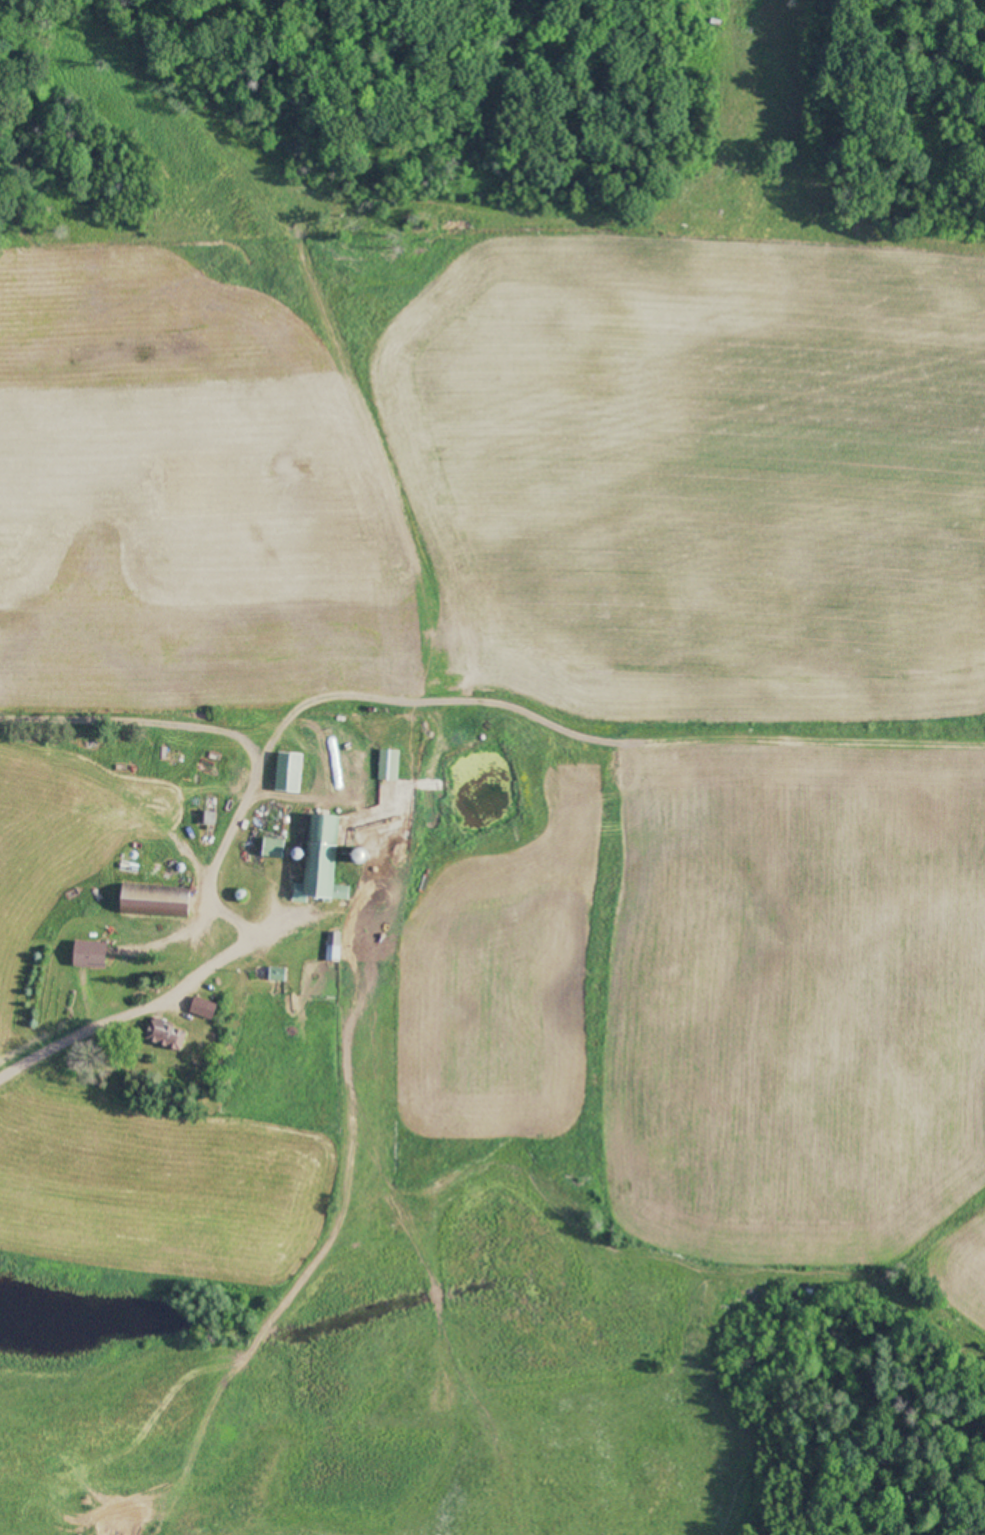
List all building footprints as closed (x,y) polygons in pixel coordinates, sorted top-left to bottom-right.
[(398,780),(398,749),(379,749),(379,780),(398,780)] [(300,792),(302,753),(277,752),(276,791),(300,792)] [(215,824),(215,812),(205,812),(205,824),(215,824)] [(348,898),(349,885),(333,884),(338,815),(310,813),(305,883),(293,882),(292,900),(305,901),(305,895),(348,898)] [(262,856),(282,858),(284,839),(264,837),(262,856)] [(120,886),(119,914),(187,917),(188,889),(120,886)] [(339,960),(339,931),(326,931),(326,960),(339,960)] [(105,968),(106,942),(73,941),(72,967),(105,968)] [(270,980),(284,980),(284,967),(270,967),(270,980)] [(211,1019),(216,1003),(194,996),(189,1012),(211,1019)] [(165,1020),(151,1016),(144,1040),(180,1051),(186,1031),(164,1024),(165,1020)]
